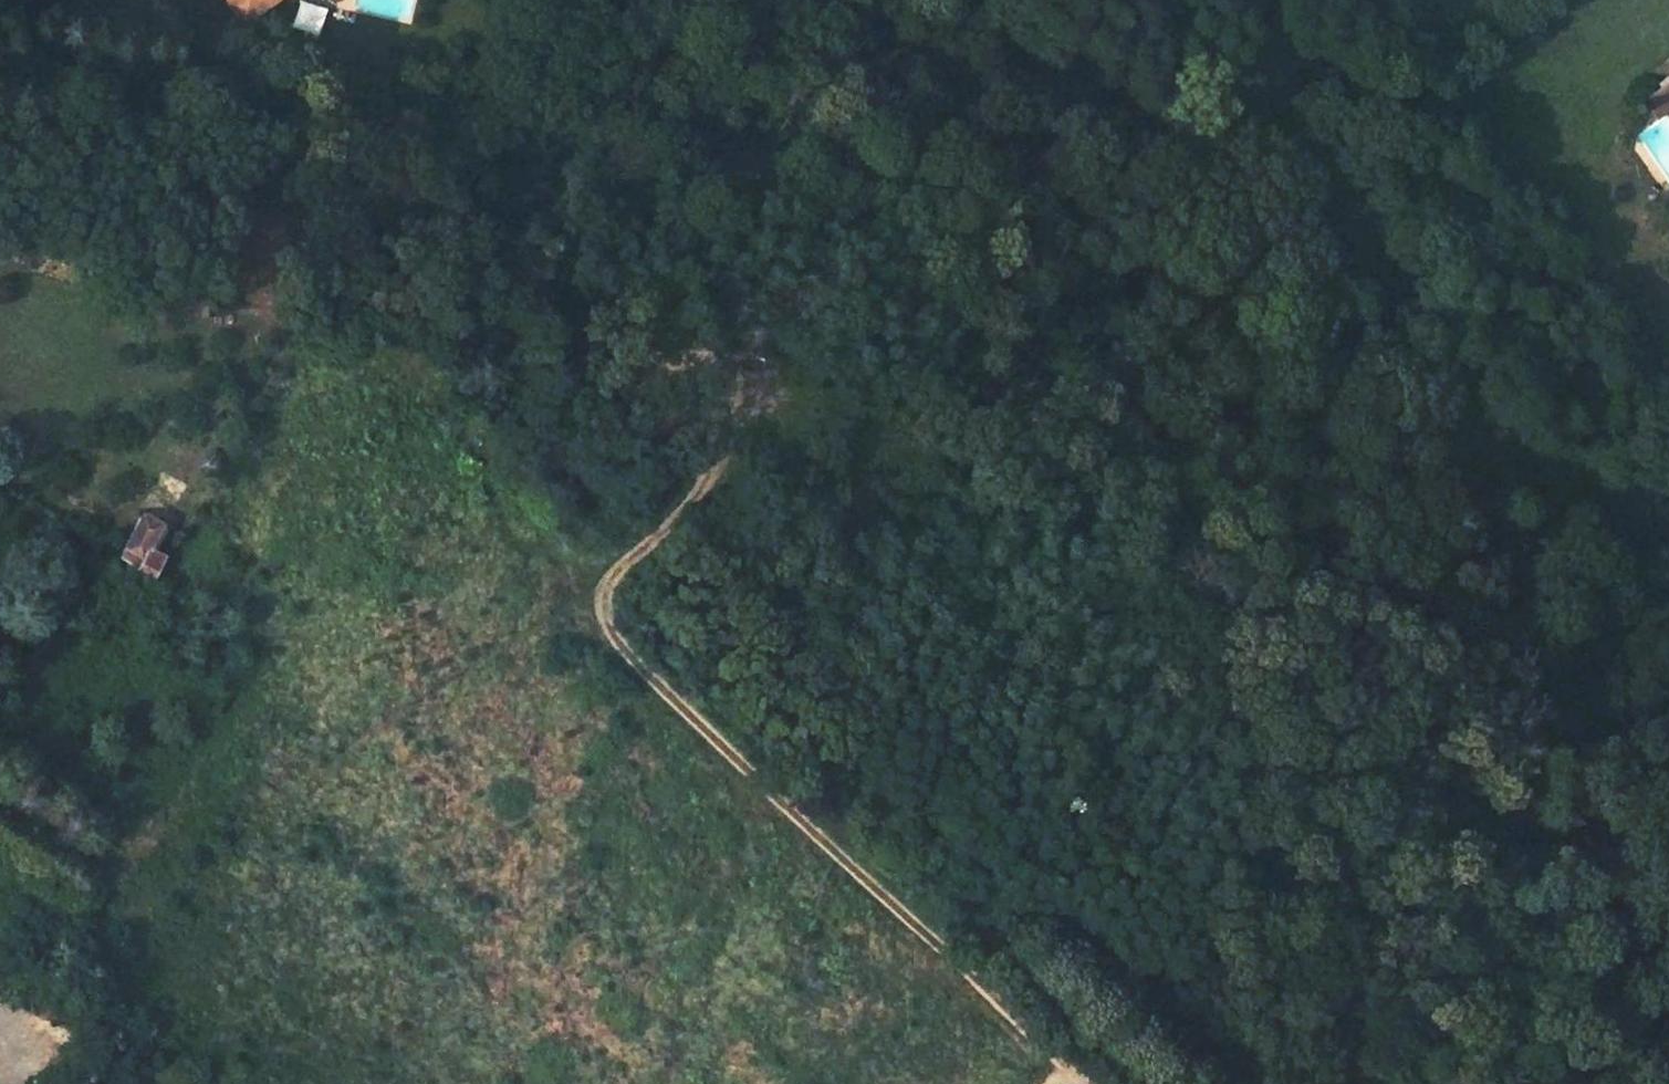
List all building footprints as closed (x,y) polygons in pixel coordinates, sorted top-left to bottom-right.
[(243,32),(283,0),(219,0),(243,32)] [(1668,108),(1668,75),(1638,97),(1653,118),(1668,107),(1668,108)] [(117,557),(150,576),(153,570),(160,558),(143,548),(155,527),(137,517),(117,557)]
